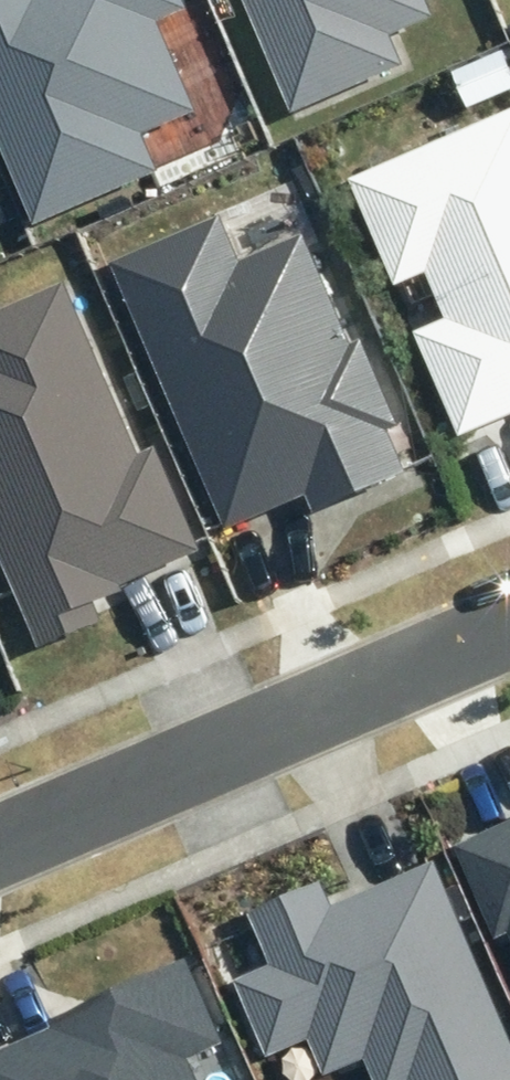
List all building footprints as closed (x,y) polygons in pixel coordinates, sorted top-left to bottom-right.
[(32,222),(155,169),(140,133),(193,110),(155,22),(186,8),(182,0),(0,0),(0,147),(32,222)] [(399,64),(387,35),(432,15),(425,0),(242,0),(290,111),(399,64)] [(502,50),(450,72),(465,107),(509,88),(509,70),(502,50)] [(345,179),(391,287),(424,273),(444,318),(412,332),(456,436),(509,413),(509,109),(345,179)] [(220,214),(107,263),(223,531),(307,495),(314,511),(404,472),(385,429),(397,424),(361,340),(351,344),(302,232),(239,259),(220,214)] [(63,281),(0,308),(0,564),(36,647),(99,620),(89,599),(154,571),(201,550),(154,445),(139,451),(63,281)] [(451,848),(493,941),(506,935),(509,944),(509,822),(451,848)] [(320,878),(241,911),(262,961),(228,976),(263,1058),(309,1038),(323,1071),(364,1054),(376,1079),(509,1079),(509,1039),(433,859),(331,903),(320,878)] [(184,1057),(218,1041),(182,962),(46,1024),(48,1028),(0,1050),(0,1079),(195,1079),(184,1057)]
